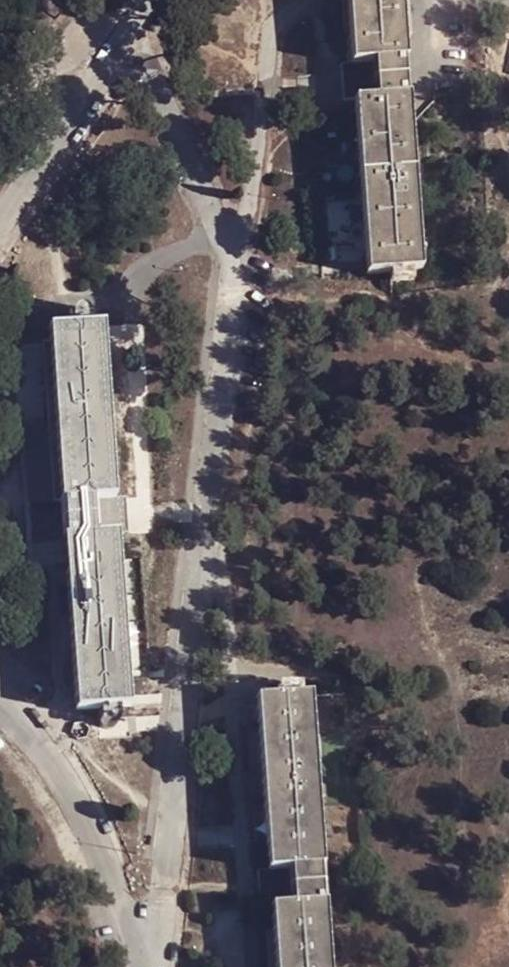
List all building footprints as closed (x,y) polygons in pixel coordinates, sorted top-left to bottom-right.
[(352,77),(346,77),(339,78),(340,95),(342,114),(355,114),(369,286),(394,284),(422,281),(405,49),(413,49),(409,0),(346,0),(352,77)] [(112,511),(99,338),(73,340),(46,343),(46,356),(38,357),(50,516),(59,516),(74,723),(101,721),(128,719),(115,547),(126,546),(125,528),(124,510),(112,511)] [(309,706),(281,708),(255,710),(267,882),(255,882),(256,900),(257,918),(270,918),(272,942),(264,943),(266,966),(328,966),(309,706)] [(89,740),(83,733),(72,735),(69,745),(75,754),(86,752),(89,740)]
